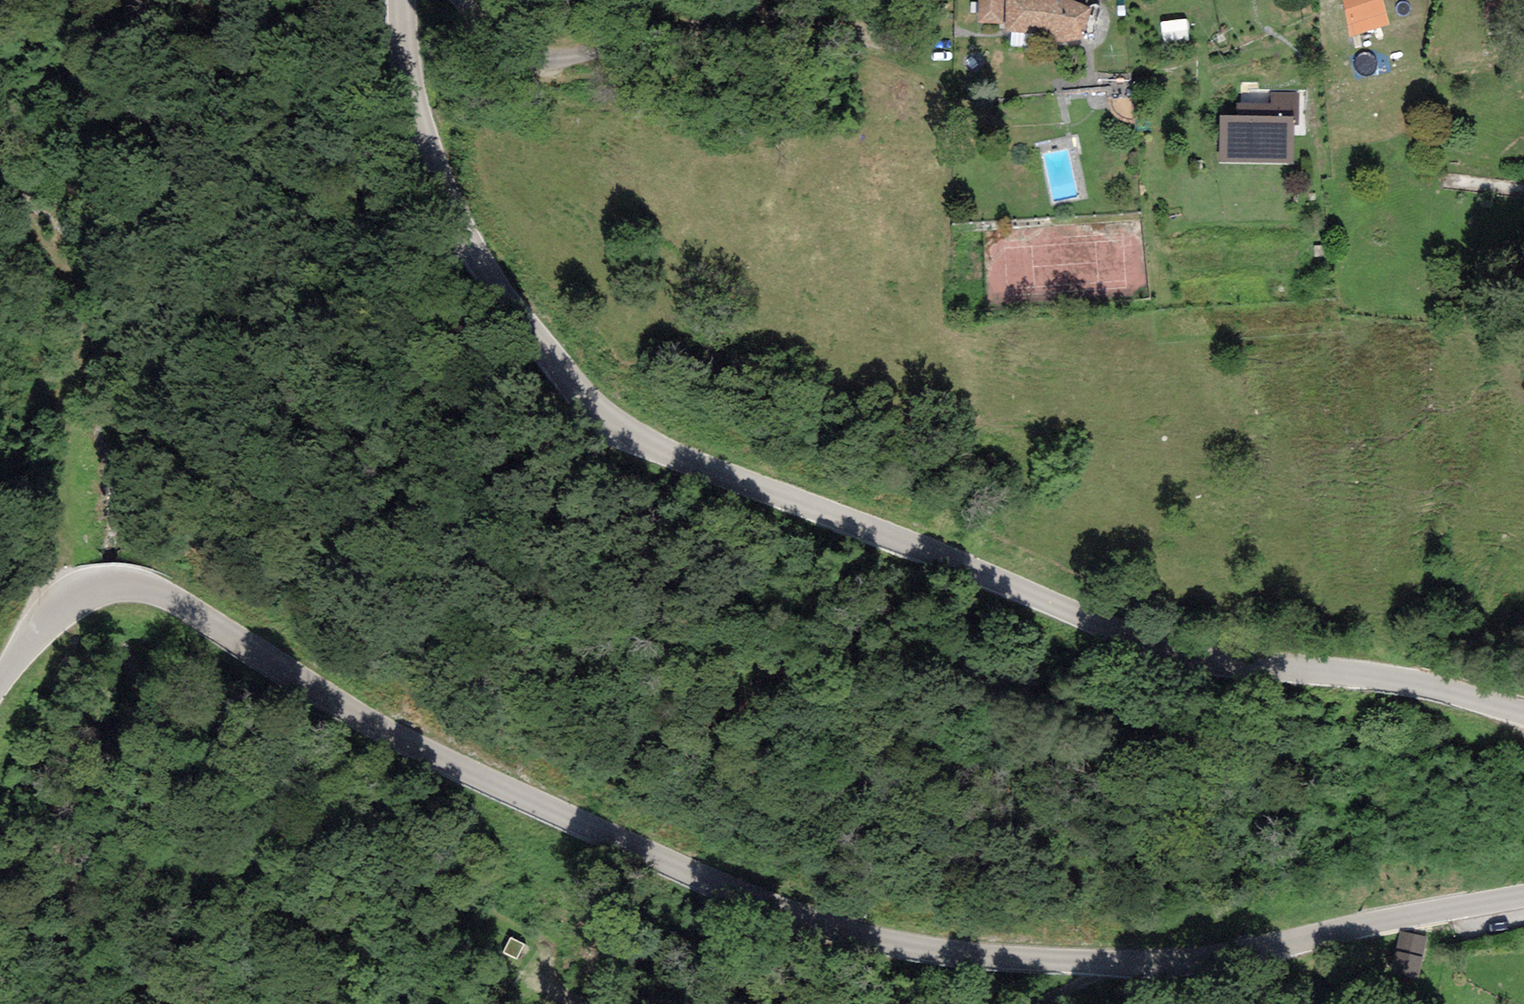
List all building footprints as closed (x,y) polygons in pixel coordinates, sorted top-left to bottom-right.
[(972,34),(1008,34),(1008,0),(972,0),(972,34)] [(1008,34),(1080,48),(1090,9),(1069,0),(1008,0),(1008,34)] [(1378,0),(1341,0),(1351,27),(1384,16),(1378,0)] [(1165,26),(1166,46),(1191,45),(1190,23),(1177,24),(1177,26),(1165,26)] [(1295,95),(1227,91),(1223,165),(1291,168),(1295,95)] [(1426,936),(1399,931),(1392,976),(1419,980),(1426,936)]
